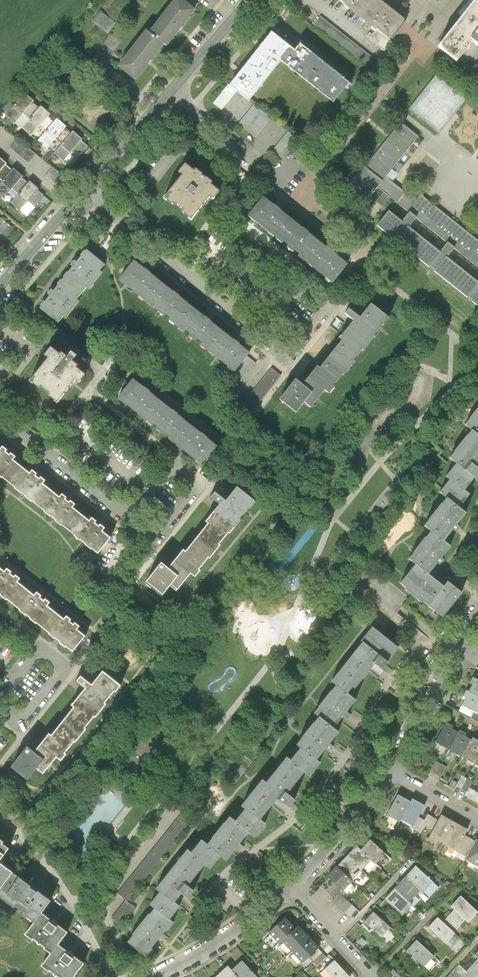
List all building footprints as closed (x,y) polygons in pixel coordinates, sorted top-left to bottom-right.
[(150,35),(164,45),(167,48),(195,11),(186,4),(180,0),(177,0),(150,35)] [(361,19),(376,0),(337,0),(361,19)] [(378,0),(376,0),(361,19),(376,31),(390,42),(405,22),(378,0)] [(457,63),(473,43),(477,47),(477,0),(476,0),(438,49),(457,63)] [(375,75),(382,66),(320,17),(313,25),(375,75)] [(391,43),(390,42),(376,31),(372,35),(370,33),(366,38),(384,52),(391,43)] [(136,81),(164,45),(150,35),(147,32),(119,68),(136,81)] [(271,34),(250,61),(269,76),(281,61),(285,65),(295,52),(271,34)] [(285,65),(309,84),(325,65),(301,46),(295,52),(285,65)] [(249,102),(269,76),(250,61),(229,86),(237,92),(249,102)] [(349,84),(325,65),(309,84),(333,103),(349,84)] [(439,76),(411,111),(435,131),(463,96),(439,76)] [(229,86),(228,85),(213,104),(222,111),(237,92),(229,86)] [(25,96),(6,117),(15,125),(17,122),(23,128),(39,110),(33,105),(34,104),(25,96)] [(254,105),(239,124),(256,137),(271,118),(254,105)] [(23,128),(23,129),(32,136),(34,134),(40,139),(55,121),(49,116),(50,115),(41,107),(39,110),(23,128)] [(40,139),(56,153),(72,134),(65,129),(66,128),(57,119),(55,121),(40,139)] [(474,303),(477,306),(477,283),(447,258),(455,247),(477,266),(477,240),(409,185),(404,191),(384,176),(418,135),(401,121),(364,166),(358,161),(339,184),(364,204),(378,186),(383,190),(375,199),(382,205),(390,195),(410,212),(402,222),(389,212),(378,227),(392,238),(392,236),(398,241),(397,242),(430,268),(431,267),(436,271),(436,272),(469,298),(470,297),(475,302),(474,303)] [(288,132),(272,152),(281,159),(297,139),(288,132)] [(83,141),(73,133),(72,134),(56,153),(71,166),(88,147),(82,142),(83,141)] [(10,150),(29,165),(36,155),(18,141),(10,150)] [(2,182),(12,171),(6,166),(6,165),(0,160),(0,180),(2,182)] [(182,213),(192,221),(210,198),(214,201),(220,193),(211,186),(213,184),(196,170),(194,172),(185,165),(179,173),(182,176),(164,199),(174,206),(175,205),(184,211),(182,213)] [(45,178),(55,185),(62,176),(52,168),(45,178)] [(12,171),(2,182),(0,185),(0,195),(4,199),(12,189),(18,194),(28,183),(22,178),(13,170),(12,171)] [(29,182),(28,183),(18,194),(10,204),(20,212),(29,202),(35,207),(44,197),(38,191),(39,190),(29,182)] [(249,217),(276,238),(291,220),(264,199),(249,217)] [(0,218),(0,232),(7,237),(13,228),(0,218)] [(321,244),(291,220),(276,238),(283,244),(284,242),(289,246),(288,248),(294,253),(296,251),(301,255),(299,257),(307,263),(321,244)] [(347,265),(321,244),(307,263),(333,284),(347,265)] [(65,277),(63,278),(81,293),(86,287),(89,289),(103,272),(100,270),(105,264),(87,249),(85,251),(84,250),(81,254),(82,255),(77,262),(74,260),(71,264),(73,266),(68,272),(67,271),(63,276),(65,277)] [(153,305),(154,304),(167,287),(133,260),(119,278),(153,305)] [(77,299),(81,293),(63,278),(62,280),(61,279),(57,284),(59,284),(54,291),(51,289),(48,293),(50,295),(40,308),(59,323),(63,317),(66,319),(79,301),(77,299)] [(191,306),(167,287),(154,304),(160,308),(158,310),(164,314),(165,312),(171,317),(169,319),(176,324),(191,306)] [(343,341),(332,355),(350,369),(355,362),(354,361),(363,350),(364,351),(375,337),(374,336),(383,325),(385,326),(390,319),(372,304),(361,318),(350,309),(346,314),(355,321),(340,339),(343,341)] [(201,344),(207,348),(221,330),(191,306),(176,324),(184,330),(185,329),(191,333),(190,335),(195,339),(196,337),(202,342),(201,344)] [(249,353),(221,330),(207,348),(235,371),(247,355),(249,353)] [(48,395),(57,403),(76,380),(80,383),(86,375),(77,368),(78,365),(72,360),(77,354),(72,349),(66,356),(62,352),(60,354),(51,347),(45,354),(48,357),(30,380),(40,388),(41,386),(50,393),(48,395)] [(256,363),(247,355),(235,371),(220,389),(230,396),(256,363)] [(344,376),(350,369),(332,355),(320,369),(318,367),(303,385),(295,379),(279,399),(296,413),(304,403),(311,409),(325,391),(330,395),(335,388),(333,387),(343,375),(344,376)] [(241,406),(251,413),(281,376),(272,368),(241,406)] [(118,398),(145,420),(160,402),(132,380),(118,398)] [(169,439),(175,444),(190,426),(160,402),(145,420),(152,425),(153,423),(159,427),(157,429),(163,434),(164,432),(170,437),(169,439)] [(471,430),(477,436),(477,407),(469,418),(470,419),(465,425),(471,430)] [(216,447),(190,426),(175,444),(202,465),(216,447)] [(456,463),(445,477),(449,480),(439,492),(446,497),(458,507),(469,494),(464,490),(474,477),(477,472),(477,467),(477,466),(477,436),(471,430),(467,436),(466,435),(454,451),(449,458),(456,463)] [(8,482),(20,466),(12,459),(15,456),(10,452),(9,454),(5,451),(6,449),(2,445),(0,448),(0,475),(8,482)] [(29,473),(20,466),(8,482),(38,506),(50,490),(42,483),(45,480),(40,476),(39,478),(35,475),(36,473),(32,470),(29,473)] [(230,532),(236,525),(241,518),(240,518),(249,506),(250,507),(256,500),(237,485),(226,499),(215,491),(212,496),(220,502),(215,509),(206,520),(208,522),(197,536),(215,550),(221,544),(219,543),(229,531),(230,532)] [(59,497),(50,490),(38,506),(68,530),(81,514),(72,507),(75,504),(70,500),(69,502),(65,499),(66,497),(62,494),(59,497)] [(465,512),(458,507),(446,497),(429,518),(424,524),(431,530),(443,540),(453,528),(455,530),(459,525),(457,523),(465,512)] [(89,521),(81,514),(68,530),(98,554),(111,538),(102,531),(105,528),(100,524),(99,526),(95,523),(96,521),(92,517),(89,521)] [(450,545),(443,540),(431,530),(426,537),(425,536),(413,551),(414,552),(408,559),(415,564),(427,574),(437,562),(439,563),(443,559),(441,557),(450,545)] [(183,548),(174,560),(169,566),(161,560),(145,580),(163,593),(171,583),(178,589),(191,573),(195,576),(201,569),(199,568),(208,557),(210,558),(215,550),(197,536),(185,550),(183,548)] [(443,587),(427,574),(415,564),(399,584),(405,589),(404,590),(421,604),(421,603),(427,607),(443,587)] [(13,603),(25,587),(17,581),(20,578),(15,574),(13,575),(10,573),(11,571),(6,567),(4,570),(0,567),(0,593),(13,603)] [(447,583),(443,587),(427,607),(442,619),(461,594),(447,583)] [(34,594),(25,587),(13,603),(42,628),(55,612),(47,605),(50,602),(45,598),(44,600),(40,596),(41,595),(36,591),(34,594)] [(64,618),(55,612),(42,628),(72,652),(86,636),(77,629),(80,626),(75,622),(73,624),(70,621),(71,619),(66,615),(64,618)] [(363,639),(365,640),(390,660),(401,646),(375,625),(363,639)] [(384,666),(390,660),(365,640),(334,678),(338,682),(349,691),(354,684),(357,686),(377,660),(384,666)] [(97,717),(102,709),(107,704),(106,703),(115,692),(116,693),(121,685),(103,671),(93,684),(82,675),(78,680),(87,686),(81,693),(72,704),(75,706),(64,720),(82,735),(87,728),(86,727),(95,716),(97,717)] [(358,698),(349,691),(338,682),(333,689),(333,688),(321,703),(322,704),(317,710),(321,714),(335,725),(344,714),(348,717),(352,712),(348,709),(358,698)] [(470,692),(467,691),(464,696),(467,698),(463,706),(477,713),(477,696),(470,692)] [(45,716),(51,720),(59,710),(54,705),(45,716)] [(463,706),(462,705),(459,710),(477,720),(477,713),(463,706)] [(340,729),(335,725),(321,714),(316,720),(316,719),(303,735),(304,735),(299,741),(303,744),(318,757),(327,745),(330,748),(334,743),(331,740),(340,729)] [(49,733),(41,744),(35,751),(28,745),(12,765),(29,778),(37,768),(44,774),(57,757),(62,760),(67,754),(66,753),(75,741),(77,742),(82,735),(64,720),(52,735),(49,733)] [(436,741),(449,748),(458,731),(452,727),(453,725),(447,722),(436,741)] [(460,729),(458,731),(449,748),(462,756),(472,739),(465,735),(466,732),(460,729)] [(475,763),(477,758),(477,743),(477,742),(477,739),(473,736),(472,739),(462,756),(475,763)] [(322,760),(318,757),(303,744),(292,758),(306,769),(311,773),(322,760)] [(288,791),(306,769),(292,758),(288,755),(267,780),(264,777),(243,803),(247,806),(259,816),(277,794),(290,804),(296,797),(288,791)] [(447,767),(436,761),(430,771),(441,777),(447,767)] [(456,786),(467,792),(469,788),(473,781),(462,775),(456,786)] [(469,788),(467,792),(465,796),(477,803),(477,793),(469,788)] [(399,823),(400,820),(411,801),(398,794),(386,815),(399,823)] [(412,799),(411,801),(400,820),(412,826),(418,816),(424,805),(412,799)] [(266,822),(259,816),(247,806),(236,820),(250,831),(255,835),(266,822)] [(117,893),(125,900),(127,901),(195,816),(185,808),(117,893)] [(424,820),(418,816),(412,826),(411,828),(421,833),(425,826),(432,831),(438,820),(428,814),(424,820)] [(429,835),(443,843),(454,822),(441,814),(438,820),(432,831),(429,835)] [(240,842),(250,831),(236,820),(230,815),(213,836),(213,837),(208,843),(222,854),(227,859),(237,847),(240,850),(244,845),(240,842)] [(468,829),(454,822),(443,843),(450,847),(456,850),(465,835),(468,829)] [(476,841),(465,835),(456,850),(450,847),(447,851),(465,861),(466,859),(476,841)] [(10,848),(3,843),(4,842),(0,838),(0,861),(10,848)] [(211,867),(222,854),(208,843),(202,838),(192,851),(205,863),(211,867)] [(370,839),(361,849),(372,859),(376,863),(386,853),(370,839)] [(476,840),(476,841),(466,859),(477,865),(477,841),(476,840)] [(362,870),(372,859),(361,849),(357,845),(347,855),(362,870)] [(188,885),(205,863),(192,851),(188,849),(157,887),(161,891),(175,902),(182,893),(188,898),(194,890),(188,885)] [(352,880),(362,870),(347,855),(337,866),(352,880)] [(14,873),(0,862),(0,892),(14,873)] [(406,875),(410,879),(421,889),(424,891),(434,881),(416,864),(406,875)] [(328,876),(329,877),(342,889),(343,890),(352,880),(337,866),(328,876)] [(36,923),(43,913),(52,901),(39,891),(38,893),(31,887),(32,886),(14,873),(0,892),(0,897),(16,908),(17,907),(26,914),(25,915),(36,923)] [(339,893),(342,889),(329,877),(321,886),(334,898),(332,901),(349,917),(357,909),(339,893)] [(410,901),(421,889),(410,879),(399,891),(410,901)] [(412,903),(410,901),(399,891),(395,887),(385,898),(403,914),(412,903)] [(150,904),(155,908),(169,919),(180,906),(175,902),(161,891),(150,904)] [(455,909),(465,919),(468,922),(477,911),(461,895),(451,906),(455,909)] [(135,907),(127,901),(125,900),(111,918),(121,926),(135,907)] [(173,922),(169,919),(155,908),(150,915),(149,914),(133,934),(134,935),(128,942),(146,956),(152,949),(151,948),(166,929),(168,930),(168,929),(169,930),(174,924),(173,923),(173,922)] [(454,931),(465,919),(455,909),(444,921),(454,931)] [(374,911),(364,921),(381,937),(391,927),(374,911)] [(27,936),(52,955),(59,945),(69,933),(43,913),(36,923),(27,936)] [(280,942),(282,939),(295,927),(285,916),(269,931),(280,942)] [(455,932),(454,931),(444,921),(438,916),(428,927),(445,943),(455,932)] [(282,939),(292,950),(308,936),(298,925),(295,927),(282,939)] [(318,947),(308,936),(292,950),(303,961),(308,956),(318,947)] [(417,940),(407,950),(424,966),(434,956),(417,940)] [(59,945),(52,955),(43,967),(56,976),(74,976),(84,964),(59,945)] [(308,956),(313,961),(322,952),(318,947),(308,956)] [(326,956),(322,952),(313,961),(317,965),(326,956)] [(231,969),(239,976),(253,976),(256,975),(242,959),(231,969)] [(324,969),(332,976),(349,976),(350,976),(334,959),(324,969)] [(467,971),(473,976),(477,976),(477,959),(467,971)] [(467,971),(459,964),(447,976),(462,976),(467,971)] [(231,969),(228,965),(217,974),(220,976),(239,976),(231,969)]
